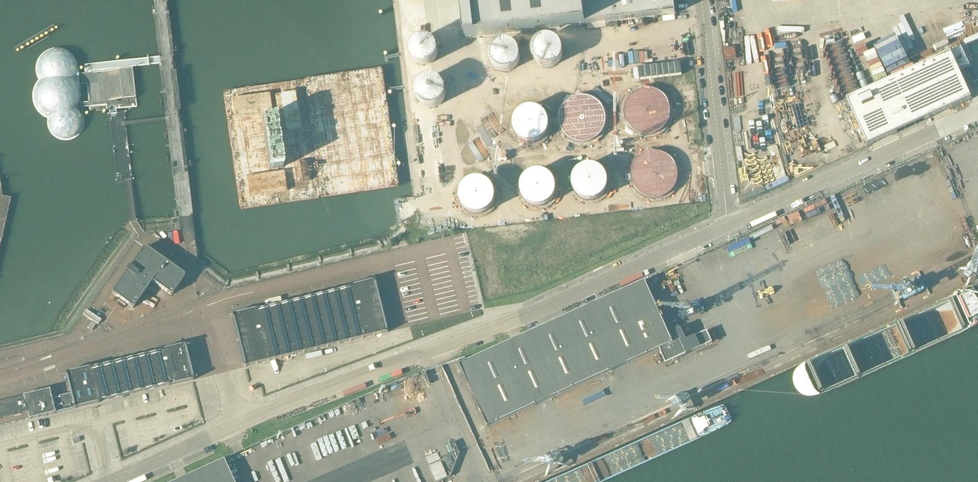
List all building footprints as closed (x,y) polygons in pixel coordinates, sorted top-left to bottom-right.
[(467,29),(464,29),(465,39),(587,25),(587,30),(606,28),(605,23),(676,15),(675,14),(674,0),(463,0),(467,29)] [(960,50),(844,103),(867,147),(871,145),(893,135),(897,133),(895,129),(923,117),(924,120),(928,119),(950,109),(971,99),(957,73),(970,68),(965,59),(960,50)] [(680,63),(638,68),(640,80),(682,75),(680,63)] [(171,296),(185,277),(143,248),(130,267),(128,266),(124,272),(126,273),(111,293),(132,309),(151,282),(171,296)] [(277,305),(231,315),(231,317),(232,318),(232,319),(243,365),(244,365),(243,365),(244,368),(246,367),(247,366),(256,364),(378,335),(379,335),(387,333),(386,331),(385,325),(376,294),(373,281),(348,287),(347,287),(348,288),(277,305)] [(673,343),(645,281),(463,363),(490,425),(659,349),(665,364),(712,343),(711,341),(710,342),(706,333),(707,333),(707,331),(686,340),(682,331),(682,330),(681,330),(681,329),(680,329),(679,329),(678,329),(677,329),(677,330),(676,330),(676,331),(676,332),(676,333),(679,340),(673,343)] [(91,331),(95,325),(91,322),(87,328),(91,331)] [(42,416),(74,408),(99,402),(99,401),(167,385),(168,386),(169,386),(170,386),(190,381),(191,381),(193,380),(193,378),(192,377),(192,376),(189,363),(185,348),(185,346),(184,345),(159,351),(159,353),(91,369),(91,367),(67,373),(65,373),(68,385),(70,394),(51,398),(49,390),(22,396),(22,397),(0,402),(0,426),(42,416)] [(173,481),(233,481),(223,459),(173,481)]
